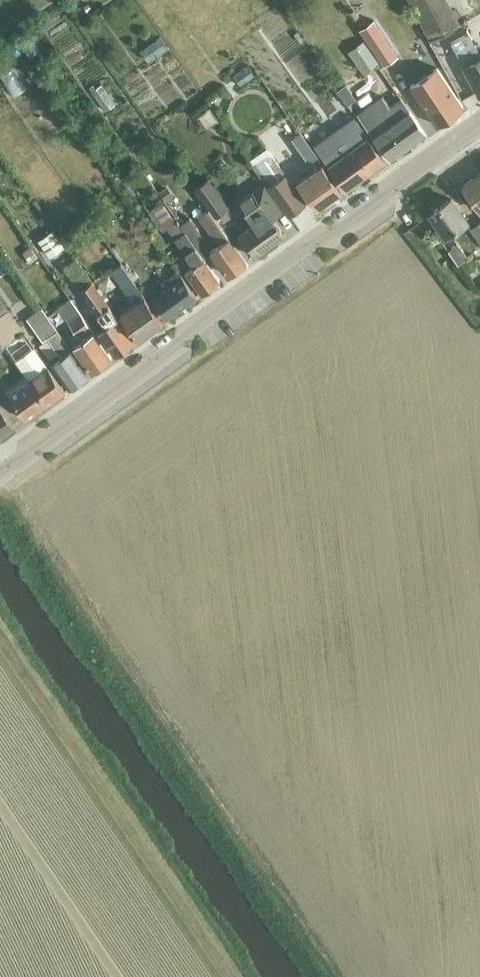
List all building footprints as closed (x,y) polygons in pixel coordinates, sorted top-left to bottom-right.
[(431,36),(446,28),(459,22),(448,0),(413,0),(431,36)] [(375,19),(360,29),(384,65),(399,54),(375,19)] [(48,44),(40,33),(32,39),(40,50),(48,44)] [(161,54),(181,44),(175,33),(155,44),(161,54)] [(452,41),(479,92),(479,56),(468,33),(452,41)] [(13,43),(0,52),(7,62),(20,53),(13,43)] [(363,43),(350,52),(364,71),(376,62),(363,43)] [(385,64),(354,87),(365,101),(396,78),(385,64)] [(437,67),(411,85),(424,105),(438,125),(448,117),(464,107),(450,86),(437,67)] [(336,83),(340,83),(343,82),(343,78),(342,75),(338,75),(335,76),(335,80),(336,83)] [(118,104),(127,97),(114,79),(105,85),(118,104)] [(346,83),(337,90),(348,105),(357,99),(346,83)] [(384,95),(359,113),(374,135),(391,158),(426,132),(403,101),(401,98),(391,105),(384,95)] [(356,118),(315,147),(328,164),(346,190),(373,170),(387,160),(369,135),(356,118)] [(299,131),(291,137),(301,151),(309,163),(318,157),(309,145),(299,131)] [(267,183),(285,209),(290,215),(307,203),(286,174),(266,145),(249,158),(267,183)] [(319,210),(343,192),(323,164),(298,181),(319,210)] [(463,184),(479,209),(479,172),(463,184)] [(195,188),(210,208),(216,217),(230,207),(209,178),(195,188)] [(285,209),(267,183),(240,202),(256,224),(240,235),(255,256),(285,233),(274,217),(285,209)] [(167,186),(159,192),(166,201),(174,195),(167,186)] [(468,220),(451,198),(430,212),(439,225),(437,226),(445,237),(468,220)] [(178,219),(205,258),(214,252),(228,273),(246,260),(216,217),(210,208),(200,215),(220,243),(213,248),(191,217),(182,224),(179,219),(178,219)] [(220,279),(205,258),(178,219),(168,226),(195,264),(186,270),(202,293),(220,279)] [(479,222),(471,228),(479,241),(479,223),(479,222)] [(50,256),(65,246),(53,230),(39,241),(50,256)] [(472,236),(461,243),(469,255),(479,248),(472,236)] [(467,255),(457,241),(447,248),(457,262),(467,255)] [(24,251),(32,261),(39,255),(32,245),(24,251)] [(121,260),(110,269),(137,306),(122,316),(138,338),(163,320),(134,279),(121,260)] [(166,318),(198,296),(179,270),(162,282),(166,289),(152,298),(166,318)] [(92,280),(81,288),(107,324),(98,330),(116,354),(135,340),(92,280)] [(1,314),(0,315),(0,338),(5,345),(24,331),(0,297),(0,313),(1,314)] [(93,371),(113,357),(70,297),(59,306),(66,317),(79,335),(83,333),(86,337),(74,345),(93,371)] [(70,387),(90,373),(42,305),(27,316),(32,325),(43,340),(48,336),(61,355),(52,361),(70,387)] [(15,359),(25,373),(5,388),(9,393),(26,418),(66,390),(34,346),(15,359)] [(14,427),(0,408),(0,436),(14,427)]
